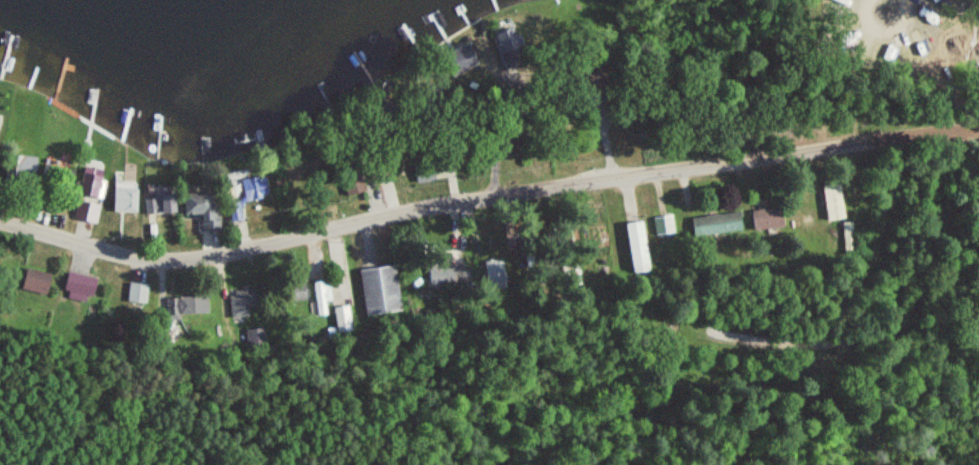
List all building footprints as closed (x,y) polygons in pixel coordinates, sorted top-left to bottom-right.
[(508,52),(513,30),(496,25),(490,48),(508,52)] [(378,179),(391,177),(388,161),(375,164),(378,179)] [(433,180),(428,162),(412,167),(417,184),(433,180)] [(339,176),(345,196),(364,191),(358,170),(339,176)] [(107,177),(83,173),(78,195),(102,200),(107,177)] [(826,223),(844,222),(841,184),(823,186),(826,223)] [(172,215),(171,188),(145,189),(146,216),(172,215)] [(198,231),(218,231),(217,203),(206,204),(205,193),(178,194),(178,217),(198,217),(198,231)] [(73,220),(94,223),(97,205),(76,202),(73,220)] [(242,203),(230,204),(230,221),(243,220),(242,203)] [(754,232),(783,227),(779,208),(750,213),(754,232)] [(692,217),(692,235),(740,233),(740,215),(692,217)] [(648,272),(639,221),(622,224),(631,275),(648,272)] [(454,285),(454,267),(440,267),(440,263),(428,263),(428,285),(454,285)] [(364,317),(400,312),(394,265),(358,270),(364,317)] [(45,297),(51,276),(26,269),(20,290),(45,297)] [(65,296),(93,296),(93,276),(65,276),(65,296)] [(328,315),(325,304),(332,302),(327,283),(312,286),(320,317),(328,315)] [(304,285),(289,286),(291,302),(306,301),(304,285)] [(257,291),(230,291),(230,319),(250,319),(250,309),(257,309),(257,291)] [(208,297),(169,297),(169,315),(208,315),(208,297)]
